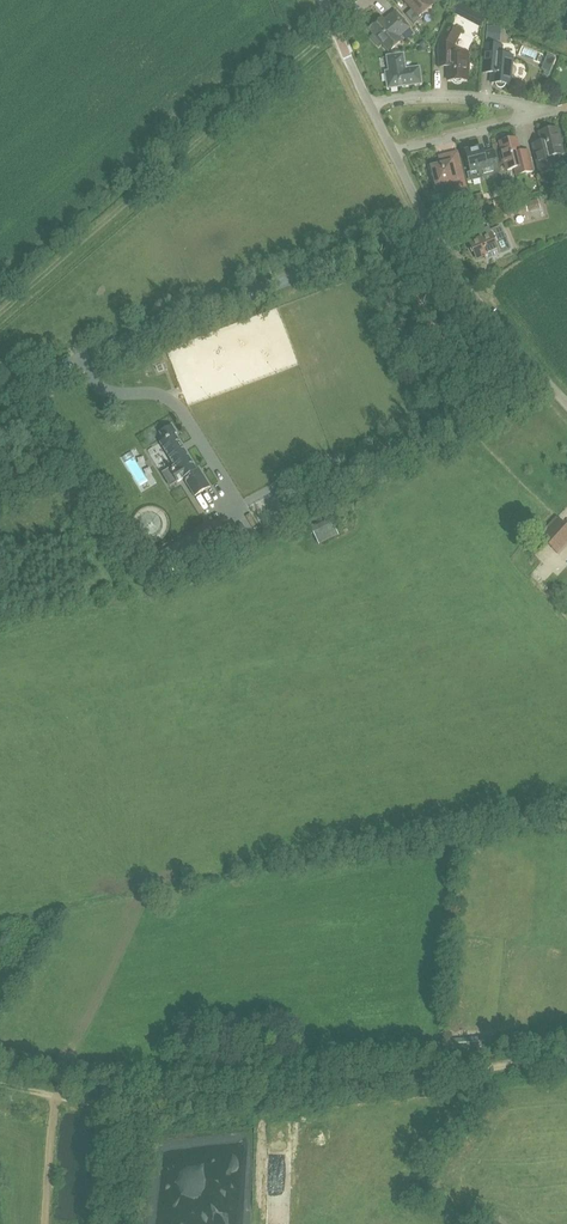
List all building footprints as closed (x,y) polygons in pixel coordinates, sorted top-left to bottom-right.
[(430,0),(404,0),(413,9),(406,15),(415,24),(423,17),(422,15),(434,4),(430,0)] [(466,8),(457,3),(452,13),(461,17),(466,8)] [(369,29),(374,34),(374,35),(371,38),(379,47),(383,44),(389,52),(402,41),(398,37),(409,27),(396,12),(389,18),(389,19),(386,22),(382,18),(369,29)] [(470,70),(470,64),(469,62),(469,53),(459,52),(455,50),(455,45),(461,32),(448,25),(439,41),(439,56),(448,56),(448,81),(454,81),(455,83),(458,83),(461,82),(462,81),(468,81),(468,71),(470,70)] [(488,27),(486,40),(501,41),(502,28),(488,27)] [(424,40),(419,45),(423,50),(429,45),(424,40)] [(501,89),(503,88),(505,87),(506,84),(511,85),(511,75),(514,75),(516,73),(517,71),(516,68),(514,66),(512,66),(513,56),(504,55),(502,53),(502,46),(486,45),(484,61),(493,62),(491,83),(496,83),(497,86),(498,88),(501,89)] [(389,68),(390,68),(391,68),(391,72),(386,72),(388,88),(421,83),(419,68),(407,69),(405,68),(403,55),(388,57),(389,67),(389,68)] [(544,153),(535,156),(540,174),(557,170),(554,157),(564,154),(558,128),(554,129),(551,128),(545,129),(543,132),(539,133),(544,153)] [(503,164),(505,163),(507,170),(515,168),(517,175),(533,171),(528,151),(520,153),(517,139),(500,143),(503,152),(500,152),(503,164)] [(467,173),(469,181),(499,173),(496,161),(487,163),(482,147),(466,151),(471,172),(467,173)] [(433,168),(433,169),(432,171),(431,173),(432,175),(433,176),(435,177),(437,186),(447,183),(449,193),(452,192),(457,210),(470,206),(457,154),(444,157),(445,160),(442,161),(443,165),(433,168)] [(482,193),(470,197),(472,205),(485,202),(482,193)] [(485,256),(487,260),(501,254),(499,250),(505,247),(499,233),(493,235),(492,233),(470,243),(478,260),(485,256)] [(160,443),(174,465),(176,468),(171,472),(177,482),(184,479),(195,497),(211,487),(199,468),(197,470),(175,434),(177,433),(172,425),(160,433),(164,440),(160,443)] [(316,488),(298,497),(305,509),(323,500),(316,488)] [(307,519),(308,521),(302,523),(309,536),(314,534),(320,545),(340,535),(326,510),(307,519)] [(566,545),(566,527),(558,519),(541,537),(540,539),(558,555),(559,554),(566,545)] [(486,1036),(453,1039),(442,1040),(443,1050),(487,1046),(486,1036)]
